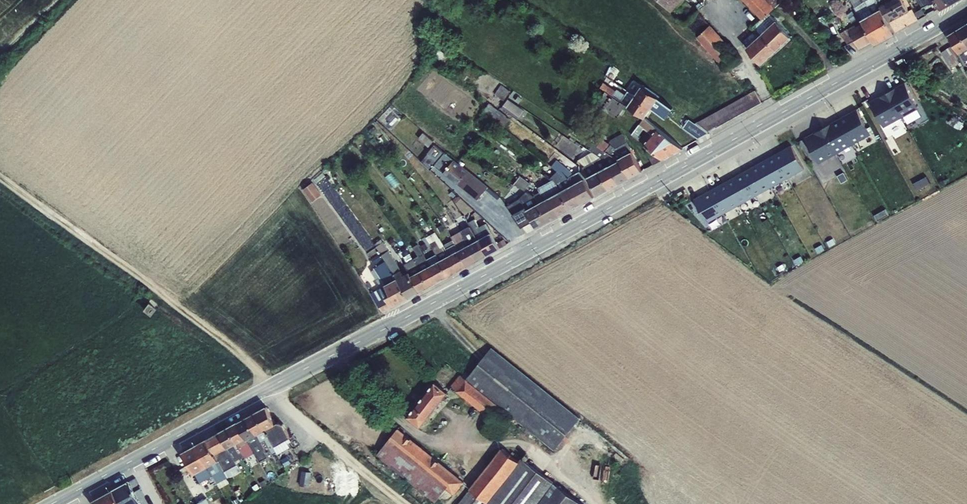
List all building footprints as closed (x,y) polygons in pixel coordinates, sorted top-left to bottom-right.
[(724,70),(739,56),(710,25),(698,12),(698,11),(685,0),(658,0),(685,24),(724,70)] [(761,19),(752,27),(754,30),(743,41),(748,46),(776,21),(769,12),(782,1),(781,0),(743,0),(761,19)] [(861,21),(881,10),(879,6),(876,0),(846,0),(841,3),(852,19),(858,16),(861,21)] [(887,20),(908,10),(902,0),(890,0),(879,6),(881,10),(887,20)] [(939,9),(951,3),(949,0),(934,0),(935,1),(939,9)] [(872,40),(876,44),(895,33),(887,20),(881,10),(861,21),(862,21),(872,40)] [(895,19),(898,28),(914,21),(911,12),(895,19)] [(746,48),(760,64),(790,37),(777,20),(776,21),(748,46),(746,48)] [(853,39),(859,48),(872,40),(862,21),(849,31),(847,29),(833,38),(842,47),(853,39)] [(958,28),(966,42),(966,23),(958,28)] [(958,52),(966,47),(966,42),(958,28),(948,34),(958,52)] [(941,52),(951,68),(960,63),(951,46),(941,52)] [(958,52),(966,65),(966,47),(958,52)] [(626,105),(628,106),(635,96),(639,89),(630,83),(628,85),(627,83),(615,76),(612,81),(627,91),(625,94),(617,89),(615,91),(603,82),(597,93),(599,94),(595,99),(598,101),(595,104),(616,118),(626,105)] [(870,103),(884,128),(918,108),(904,84),(870,103)] [(494,94),(503,101),(510,91),(501,85),(494,94)] [(541,94),(547,98),(551,89),(546,86),(541,94)] [(635,96),(650,108),(658,97),(641,86),(639,89),(635,96)] [(707,132),(762,102),(755,90),(694,123),(707,132)] [(628,106),(644,117),(650,108),(635,96),(628,106)] [(501,107),(517,119),(523,111),(507,99),(501,107)] [(489,118),(502,128),(509,119),(489,103),(481,112),(483,114),(478,120),(483,125),(489,118)] [(396,107),(383,119),(391,128),(404,116),(396,107)] [(806,139),(819,163),(870,135),(856,110),(806,139)] [(658,128),(644,117),(631,134),(639,141),(646,131),(651,135),(658,128)] [(377,127),(371,132),(373,134),(379,143),(386,137),(377,127)] [(662,158),(663,159),(682,149),(658,128),(651,135),(643,144),(649,149),(662,158)] [(418,138),(428,147),(434,141),(423,132),(418,138)] [(617,160),(618,158),(631,151),(622,133),(610,139),(608,143),(602,139),(601,138),(597,136),(592,143),(597,146),(605,151),(617,160)] [(603,155),(609,166),(619,160),(618,158),(617,160),(605,151),(597,146),(592,143),(588,140),(584,147),(591,152),(592,151),(600,157),(603,155)] [(434,164),(444,152),(434,145),(422,160),(432,167),(434,164)] [(694,200),(707,223),(804,170),(791,146),(694,200)] [(649,149),(645,151),(652,164),(662,158),(649,149)] [(584,166),(582,167),(587,177),(609,166),(603,155),(600,157),(592,151),(591,152),(577,160),(584,166)] [(619,160),(630,177),(641,170),(631,151),(618,158),(619,160)] [(444,152),(434,164),(458,183),(472,193),(481,181),(470,172),(444,152)] [(560,172),(566,177),(573,174),(559,161),(560,159),(558,157),(551,165),(557,169),(560,172)] [(609,166),(619,183),(630,177),(619,160),(609,166)] [(598,194),(619,183),(609,166),(587,177),(598,194)] [(573,174),(577,182),(583,178),(579,171),(573,174)] [(550,178),(550,180),(553,179),(556,183),(566,177),(560,172),(558,175),(554,172),(550,178)] [(556,183),(561,191),(571,185),(577,182),(573,174),(566,177),(556,183)] [(514,181),(527,191),(530,187),(518,177),(514,181)] [(571,185),(582,203),(594,196),(584,178),(583,178),(577,182),(571,185)] [(537,188),(544,200),(550,197),(561,191),(556,183),(553,179),(550,180),(537,188)] [(481,181),(472,193),(478,199),(488,187),(481,181)] [(303,188),(313,201),(322,195),(312,182),(303,188)] [(523,202),(527,210),(539,203),(535,196),(512,183),(503,193),(514,203),(520,198),(523,202)] [(561,191),(571,209),(582,203),(571,185),(561,191)] [(550,197),(560,215),(571,209),(561,191),(550,197)] [(526,210),(536,228),(560,215),(550,197),(544,200),(539,203),(527,210),(526,210)] [(469,226),(477,239),(478,239),(490,232),(485,223),(478,226),(470,211),(463,215),(468,222),(469,226)] [(441,219),(449,233),(454,230),(445,217),(441,219)] [(468,244),(477,239),(469,226),(461,230),(462,232),(468,244)] [(439,260),(449,254),(444,246),(435,232),(427,237),(439,260)] [(460,249),(468,244),(462,232),(452,237),(453,241),(458,250),(460,249)] [(478,239),(486,255),(499,248),(491,232),(490,232),(478,239)] [(418,242),(424,253),(429,250),(424,239),(418,242)] [(477,260),(486,255),(478,239),(477,239),(468,244),(477,260)] [(376,245),(382,254),(388,250),(383,241),(376,245)] [(450,254),(458,250),(453,241),(444,246),(449,254),(450,254)] [(421,269),(430,265),(417,244),(413,246),(418,255),(413,258),(421,269)] [(467,265),(477,260),(468,244),(460,249),(467,265)] [(458,270),(467,265),(460,249),(458,250),(450,254),(458,270)] [(382,254),(382,255),(385,260),(395,273),(401,270),(388,250),(382,254)] [(439,260),(448,275),(458,270),(450,254),(449,254),(439,260)] [(371,262),(374,267),(385,260),(382,255),(371,262)] [(411,275),(421,269),(413,258),(404,263),(409,272),(411,275)] [(374,267),(375,268),(385,284),(397,278),(395,273),(385,260),(374,267)] [(430,265),(439,280),(448,275),(439,260),(430,265)] [(421,269),(430,285),(439,280),(430,265),(421,269)] [(371,270),(381,287),(386,296),(390,293),(385,284),(375,268),(371,270)] [(411,275),(420,291),(430,285),(421,269),(411,275)] [(397,278),(409,296),(420,291),(411,275),(409,272),(404,275),(401,270),(395,273),(397,278)] [(386,296),(393,305),(409,296),(397,278),(385,284),(390,293),(386,296)] [(393,305),(386,296),(381,287),(374,292),(385,310),(393,305)] [(143,310),(150,313),(154,304),(147,301),(143,310)] [(515,418),(554,449),(579,418),(491,349),(466,379),(515,418)] [(451,386),(457,390),(466,379),(460,374),(451,386)] [(466,379),(457,390),(491,418),(484,429),(498,440),(515,418),(466,379)] [(408,416),(421,426),(447,392),(434,383),(408,416)] [(257,434),(266,429),(276,423),(266,406),(246,416),(257,434)] [(257,434),(246,416),(238,421),(246,437),(247,439),(252,436),(257,434)] [(237,442),(246,437),(238,421),(229,426),(237,442)] [(275,445),(290,436),(283,423),(278,422),(276,423),(266,429),(275,445)] [(219,431),(228,447),(237,442),(229,426),(219,431)] [(398,428),(376,455),(435,502),(446,488),(454,494),(464,481),(398,428)] [(273,454),(278,451),(275,445),(266,429),(257,434),(252,436),(260,451),(265,448),(262,441),(265,440),(273,454)] [(215,453),(228,447),(219,431),(207,438),(215,453)] [(262,454),(260,451),(252,436),(247,439),(256,456),(260,461),(269,456),(267,451),(262,454)] [(279,452),(291,445),(289,441),(292,440),(290,436),(275,445),(278,451),(279,452)] [(256,456),(247,439),(246,437),(237,442),(245,455),(248,461),(256,456)] [(196,444),(208,465),(218,460),(215,453),(207,438),(196,444)] [(501,448),(519,462),(522,458),(525,451),(509,439),(501,448)] [(245,455),(237,442),(228,447),(235,460),(245,455)] [(194,473),(208,465),(196,444),(182,452),(194,473)] [(279,452),(286,466),(299,458),(291,445),(279,452)] [(228,447),(215,453),(218,460),(225,470),(237,463),(235,460),(228,447)] [(470,488),(488,502),(519,462),(501,448),(470,488)] [(553,482),(522,458),(519,462),(488,502),(486,503),(536,503),(553,482)] [(225,470),(218,460),(208,465),(213,475),(218,482),(227,477),(225,470)] [(225,470),(227,477),(241,470),(237,463),(225,470)] [(213,475),(208,465),(194,473),(199,482),(213,475)] [(302,470),(300,485),(309,486),(311,472),(302,470)] [(218,482),(220,487),(230,482),(227,477),(218,482)] [(235,491),(239,498),(244,496),(234,479),(231,481),(236,490),(235,491)] [(121,503),(138,503),(140,503),(128,481),(113,489),(121,503)] [(536,503),(582,503),(553,482),(536,503)] [(488,502),(470,488),(458,503),(486,503),(488,502)] [(113,489),(93,500),(95,503),(121,503),(113,489)]
